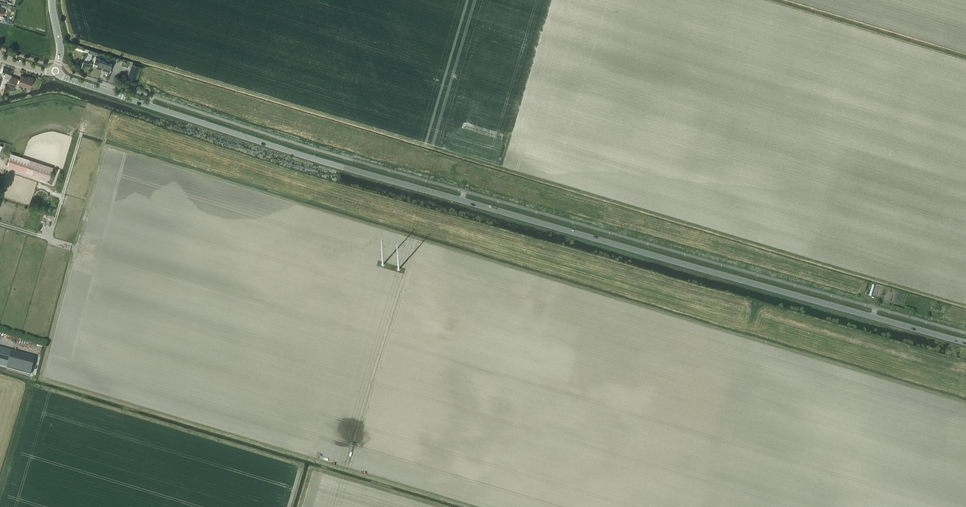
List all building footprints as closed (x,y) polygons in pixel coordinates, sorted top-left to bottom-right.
[(95,56),(94,62),(95,62),(98,63),(96,67),(110,72),(112,64),(99,60),(100,58),(95,56)] [(10,76),(12,71),(3,67),(1,73),(5,75),(4,78),(8,79),(9,76),(10,76)] [(30,88),(34,78),(28,75),(27,77),(22,75),(20,79),(11,76),(11,77),(10,77),(7,85),(14,88),(16,82),(18,83),(22,85),(21,86),(23,87),(24,86),(30,88)] [(49,180),(53,167),(11,153),(7,166),(25,172),(49,180)] [(6,368),(11,351),(0,348),(0,366),(6,368)] [(11,351),(6,368),(27,374),(31,356),(11,351)]
